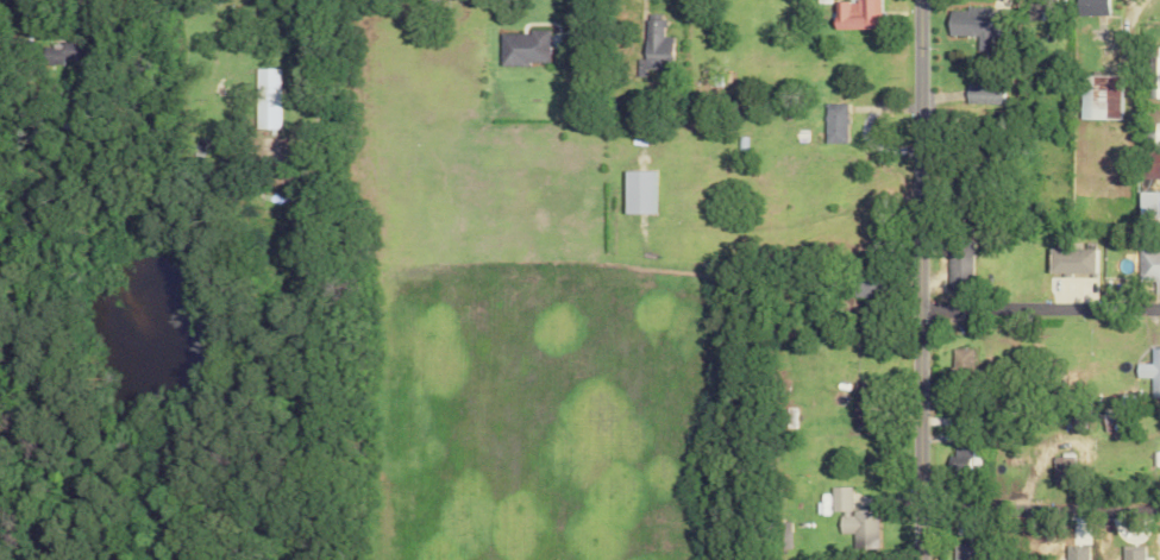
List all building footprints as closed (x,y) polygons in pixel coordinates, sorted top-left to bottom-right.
[(854,2),(829,3),(830,30),(876,30),(875,0),(854,0),(854,2)] [(1050,20),(1050,0),(1024,0),(1025,21),(1050,20)] [(1072,15),(1104,16),(1105,0),(1072,0),(1072,15)] [(989,8),(961,6),(961,11),(944,11),(943,35),(972,37),(971,50),(987,51),(989,8)] [(631,72),(667,73),(668,37),(658,37),(659,15),(641,14),(640,60),(632,59),(631,72)] [(544,64),(544,30),(524,30),(524,34),(494,34),(494,65),(544,64)] [(44,63),(84,64),(85,43),(45,42),(44,63)] [(1144,48),(1144,99),(1159,99),(1159,48),(1144,48)] [(277,69),(253,69),(252,129),(276,130),(277,69)] [(1116,77),(1076,76),(1075,120),(1114,120),(1116,77)] [(1000,90),(956,89),(955,105),(1000,106),(1000,90)] [(821,143),(843,143),(843,104),(820,104),(821,143)] [(1159,179),(1159,148),(1159,140),(1159,124),(1143,123),(1143,153),(1137,153),(1137,179),(1159,179)] [(648,171),(619,171),(619,215),(648,215),(648,171)] [(1154,223),(1153,193),(1134,193),(1135,223),(1154,223)] [(970,242),(946,241),(945,285),(969,286),(970,242)] [(1044,274),(1091,276),(1092,250),(1045,248),(1044,274)] [(1153,282),(1153,294),(1159,294),(1159,250),(1135,250),(1135,282),(1153,282)] [(849,282),(849,298),(871,298),(870,282),(849,282)] [(1159,396),(1159,392),(1159,347),(1147,347),(1148,363),(1132,363),(1133,378),(1147,377),(1148,397),(1159,396)] [(969,348),(949,349),(951,373),(970,372),(969,348)] [(866,383),(853,382),(851,426),(864,426),(866,383)] [(1132,424),(1132,410),(1100,410),(1101,431),(1119,430),(1118,424),(1132,424)] [(1052,482),(1069,482),(1069,455),(1052,455),(1052,482)] [(848,486),(829,486),(829,511),(839,511),(839,529),(849,529),(849,538),(876,538),(875,510),(849,510),(848,486)] [(973,544),(952,544),(951,559),(973,559),(973,544)]
